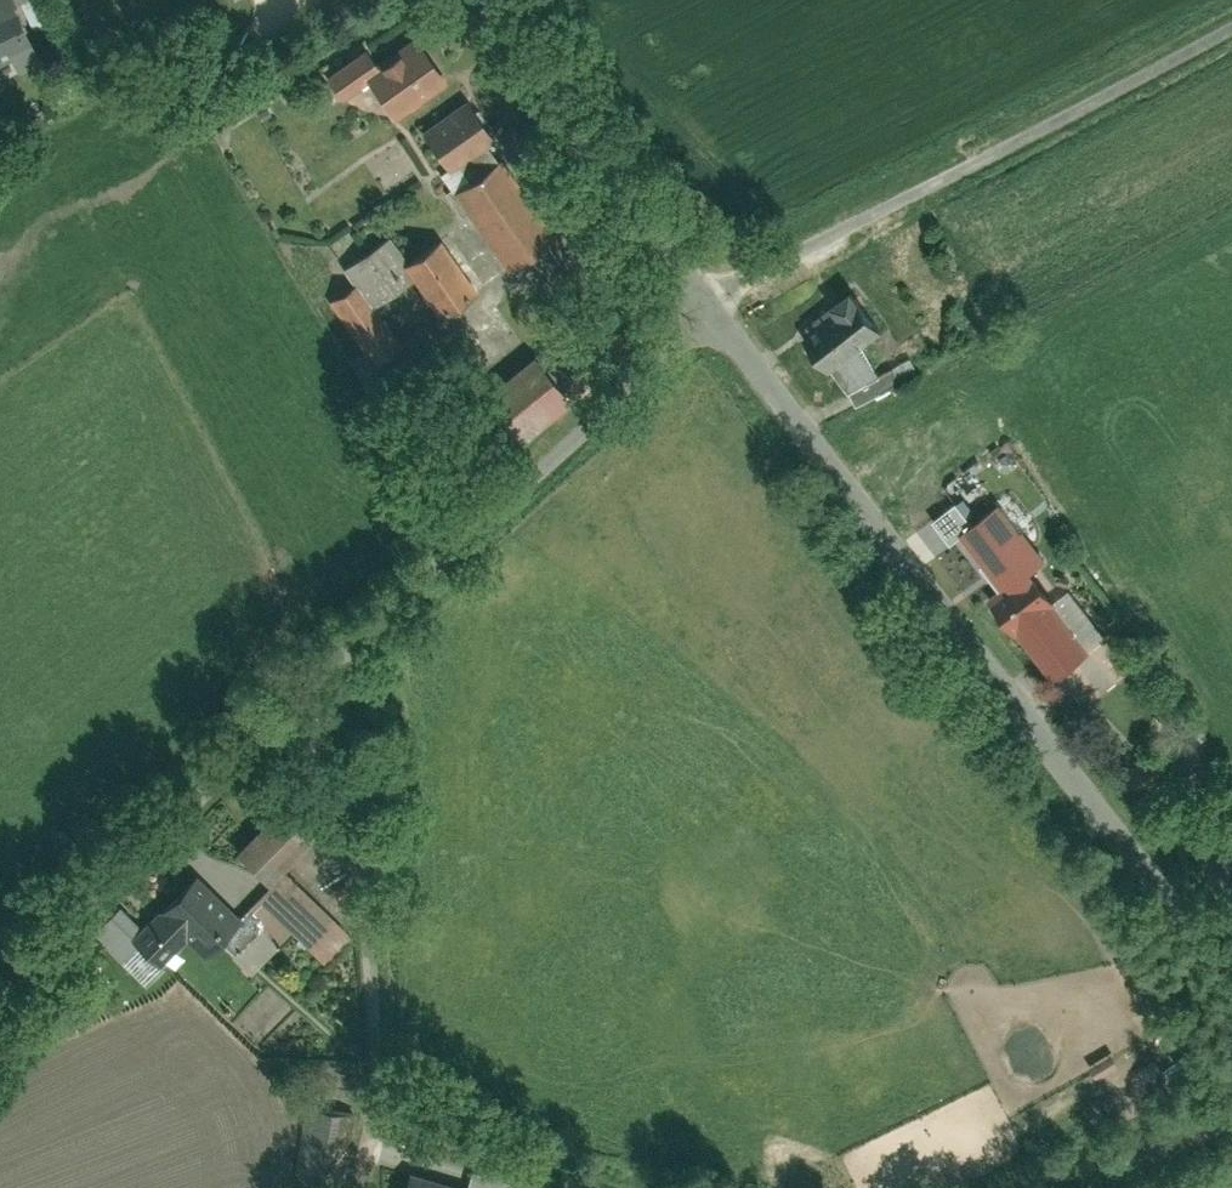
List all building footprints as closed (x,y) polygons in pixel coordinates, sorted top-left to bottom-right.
[(0,7),(0,60),(32,45),(12,1),(0,7)] [(365,47),(326,75),(345,102),(370,83),(396,119),(447,82),(417,41),(380,67),(365,47)] [(453,172),(459,168),(470,182),(454,194),(512,274),(561,238),(502,158),(499,161),(489,146),(498,140),(468,99),(424,132),(453,172)] [(452,234),(408,265),(417,278),(444,317),(488,287),(452,234)] [(376,307),(417,278),(408,265),(389,238),(347,268),(357,282),(376,307)] [(635,320),(608,280),(447,391),(474,430),(635,320)] [(405,346),(376,307),(357,282),(328,303),(376,368),(405,346)] [(802,335),(851,398),(881,375),(861,348),(882,332),(854,296),(802,335)] [(964,532),(1007,589),(1029,571),(1044,560),(1022,531),(1032,523),(1012,496),(964,532)] [(1091,651),(1029,571),(1007,589),(993,599),(1054,679),(1091,651)] [(232,846),(267,880),(283,863),(312,832),(276,799),(232,846)] [(353,929),(283,863),(267,880),(246,903),(316,968),(353,929)] [(195,878),(163,911),(186,934),(206,954),(218,942),(233,956),(259,929),(243,914),(238,920),(195,878)] [(186,934),(163,911),(136,939),(159,961),(186,934)] [(355,1113),(304,1106),(295,1173),(346,1179),(355,1113)] [(410,1177),(408,1187),(457,1187),(410,1177)]
